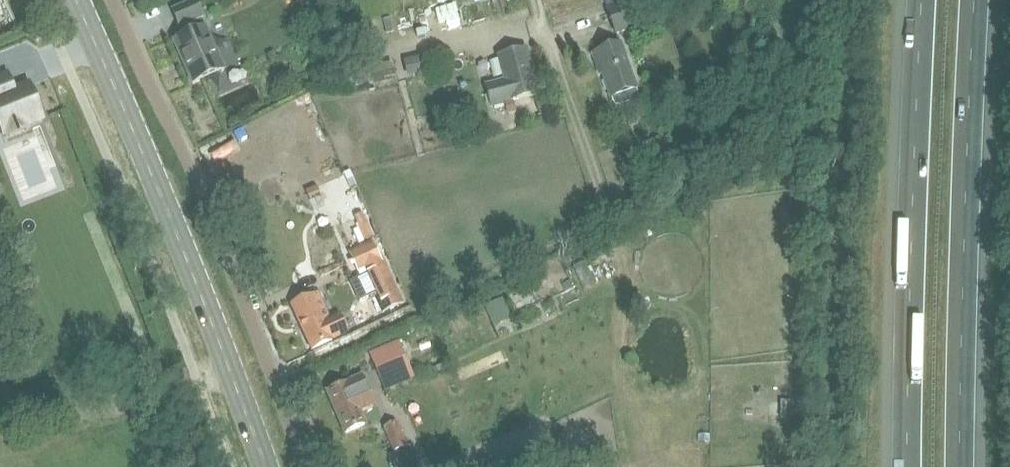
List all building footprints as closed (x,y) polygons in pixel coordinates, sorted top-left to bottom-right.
[(442,13),(437,0),(433,0),(415,7),(420,21),(442,13)] [(174,42),(193,85),(224,72),(205,29),(197,32),(193,23),(203,18),(196,2),(173,12),(180,28),(184,26),(189,36),(174,42)] [(634,3),(627,6),(608,12),(616,35),(642,25),(634,3)] [(620,46),(596,54),(612,100),(612,99),(614,104),(616,107),(620,107),(634,102),(637,100),(637,96),(636,91),(620,46)] [(391,52),(393,66),(413,63),(411,49),(391,52)] [(533,80),(526,51),(500,57),(506,83),(486,88),(491,107),(537,95),(534,82),(535,82),(535,79),(533,80)] [(371,72),(382,67),(377,54),(366,58),(371,72)] [(0,80),(0,124),(5,136),(6,135),(6,136),(28,128),(28,126),(43,120),(29,87),(14,93),(8,77),(0,80)] [(366,269),(377,294),(386,312),(400,306),(373,246),(352,256),(359,272),(366,269)] [(318,294),(310,298),(292,307),(312,350),(347,334),(339,317),(330,321),(318,294)] [(503,299),(484,306),(492,325),(511,317),(503,299)] [(372,359),(381,382),(410,370),(401,347),(372,359)] [(362,379),(328,393),(346,434),(365,426),(359,412),(374,406),(362,379)] [(396,423),(384,429),(395,454),(407,448),(396,423)]
